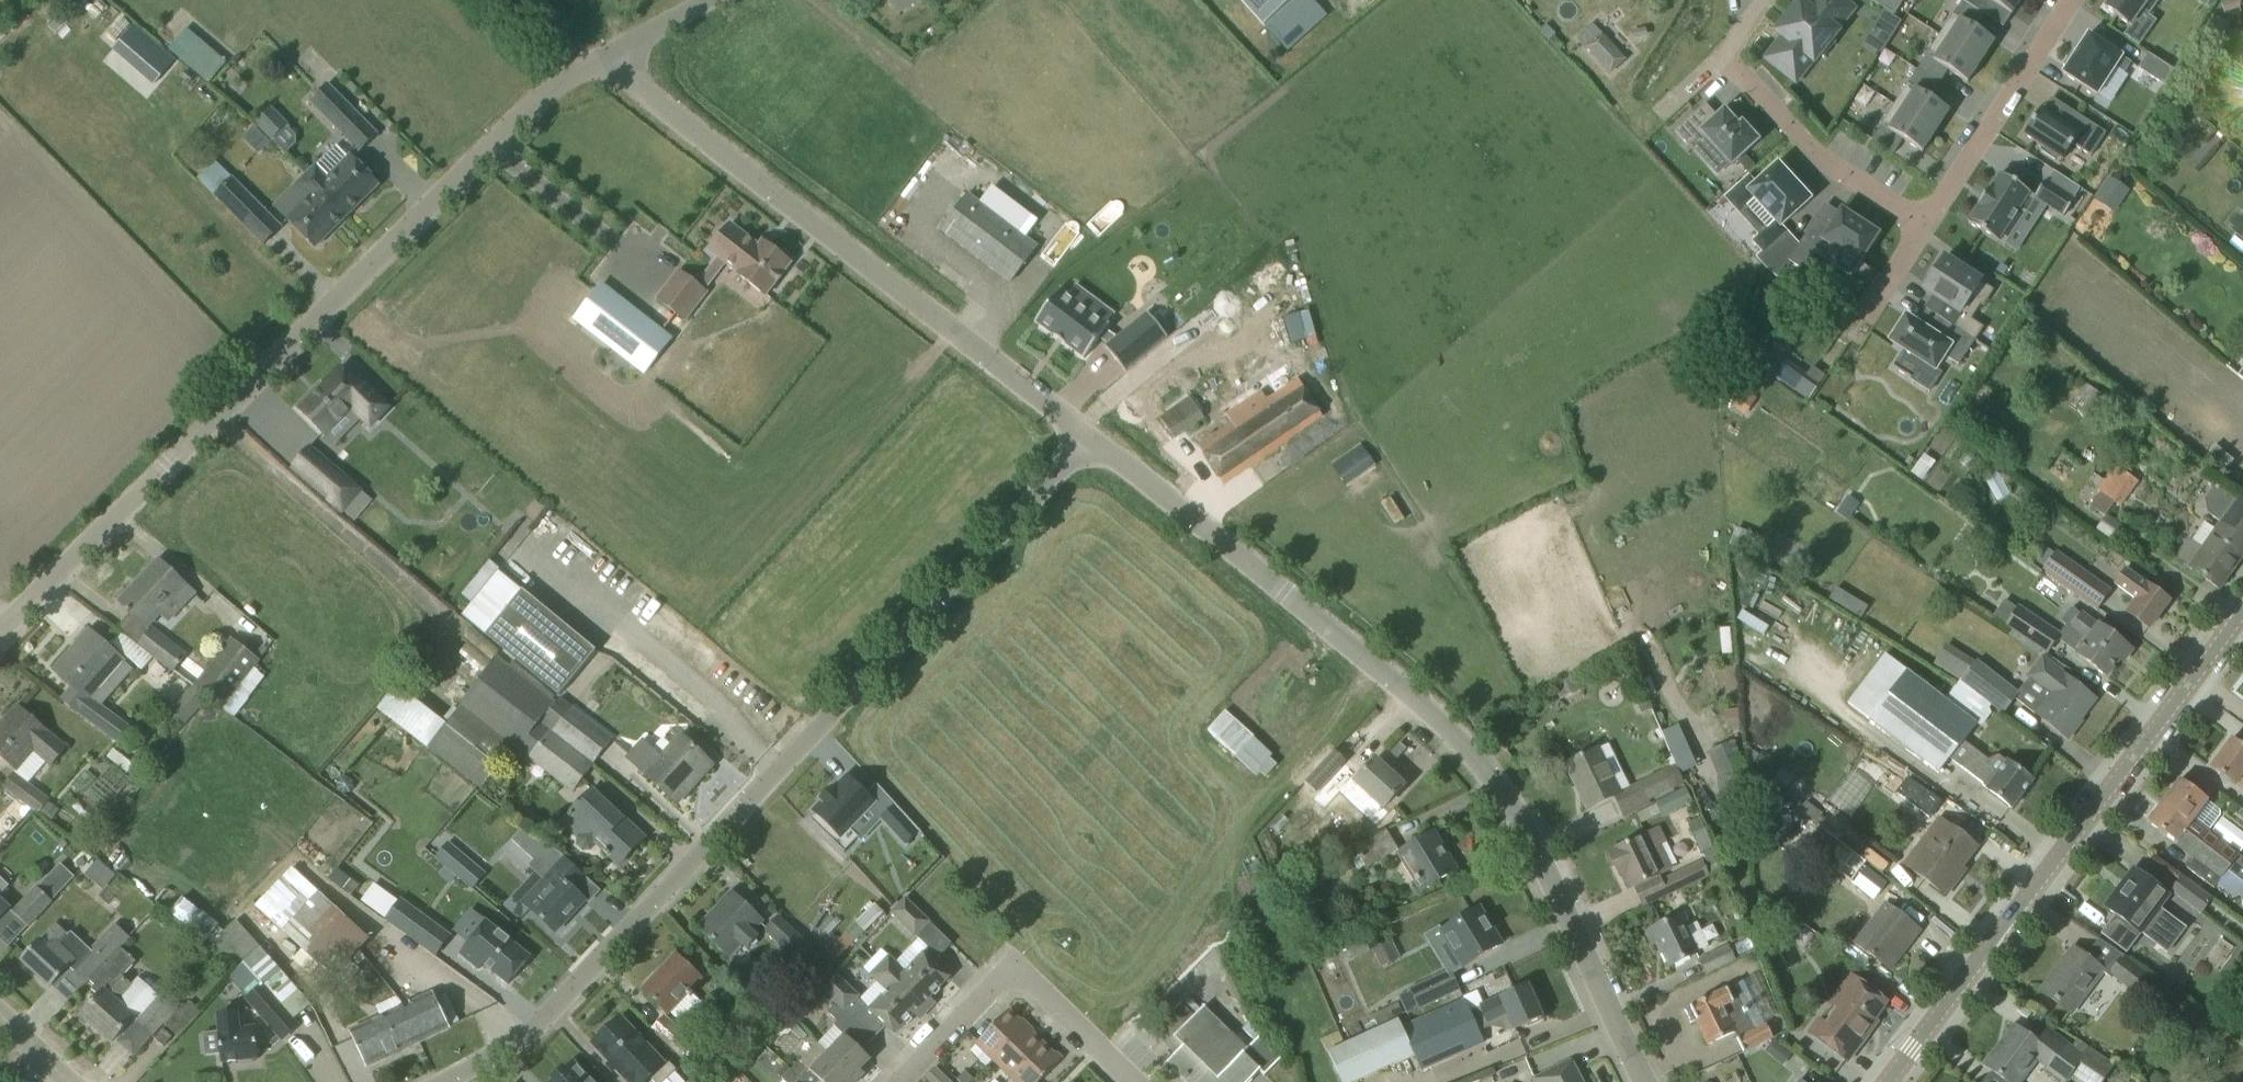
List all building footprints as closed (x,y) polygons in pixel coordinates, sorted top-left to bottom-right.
[(918,0),(888,0),(897,14),(918,0)] [(1265,27),(1295,0),(1241,0),(1265,27)] [(1770,54),(1778,60),(1776,62),(1790,72),(1791,70),(1800,77),(1819,52),(1824,55),(1823,57),(1824,58),(1836,42),(1835,41),(1834,42),(1830,39),(1853,9),(1842,0),(1813,0),(1812,1),(1809,5),(1802,0),(1798,0),(1773,31),(1782,39),(1770,54)] [(1893,16),(1904,0),(1903,0),(1868,0),(1893,16)] [(1975,29),(1984,15),(1962,0),(1953,14),(1975,29)] [(1984,15),(1992,2),(1989,0),(1962,0),(1984,15)] [(1992,2),(2011,15),(2021,0),(1989,0),(1992,2)] [(2106,8),(2133,26),(2143,10),(2150,14),(2160,0),(2111,0),(2106,8)] [(1953,14),(1939,35),(1981,62),(1994,41),(1975,29),(1953,14)] [(1580,34),(1609,70),(1627,56),(1598,20),(1580,34)] [(207,83),(228,61),(190,26),(170,47),(207,83)] [(165,72),(176,59),(142,29),(131,42),(165,72)] [(1939,35),(1926,55),(1948,70),(1967,82),(1981,62),(1939,35)] [(2066,68),(2063,74),(2097,96),(2115,67),(2124,73),(2131,63),(2088,35),(2076,53),(2073,50),(2063,66),(2066,68)] [(2148,53),(2138,68),(2164,86),(2174,71),(2148,53)] [(1917,69),(1939,84),(1948,70),(1933,60),(1926,55),(1917,69)] [(1917,69),(1907,83),(1930,98),(1939,84),(1917,69)] [(1894,104),(1936,131),(1949,111),(1930,98),(1907,83),(1894,104)] [(378,135),(328,84),(310,101),(360,152),(378,135)] [(1706,104),(1675,132),(1688,146),(1692,142),(1697,148),(1704,141),(1726,165),(1729,162),(1731,164),(1757,141),(1755,138),(1758,135),(1747,123),(1744,126),(1742,124),(1739,127),(1724,111),(1718,117),(1706,104)] [(1922,152),(1936,131),(1894,104),(1881,125),(1903,139),(1922,152)] [(254,123),(271,141),(288,125),(271,107),(254,123)] [(2073,144),(2091,156),(2106,133),(2078,115),(2069,127),(2041,109),(2024,135),(2045,148),(2042,152),(2055,160),(2057,156),(2063,160),(2073,144)] [(1881,125),(1872,139),(1894,153),(1903,139),(1888,130),(1881,125)] [(262,135),(251,145),(259,153),(270,143),(262,135)] [(306,175),(347,216),(379,185),(351,156),(329,178),(316,165),(306,175)] [(1740,213),(1755,199),(1775,222),(1753,241),(1764,253),(1758,258),(1767,268),(1777,277),(1799,245),(1782,227),(1811,200),(1809,197),(1812,194),(1803,185),(1800,188),(1789,175),(1792,173),(1783,164),(1781,166),(1778,163),(1756,184),(1749,177),(1725,198),(1740,213)] [(2045,180),(2034,197),(2064,216),(2075,199),(2074,199),(2080,188),(2053,171),(2046,181),(2045,180)] [(1998,239),(2003,243),(2028,204),(2023,201),(2029,191),(1999,172),(1988,189),(1987,188),(1977,204),(1978,205),(1967,222),(1996,241),(1998,239)] [(315,248),(347,216),(306,175),(274,206),(315,248)] [(215,195),(264,244),(281,227),(232,178),(215,195)] [(1035,248),(965,196),(940,229),(1010,282),(1035,248)] [(1864,225),(1841,210),(1829,229),(1815,220),(1788,261),(1804,271),(1815,254),(1824,260),(1832,247),(1859,264),(1878,234),(1875,232),(1877,229),(1866,222),(1864,225)] [(2074,233),(2100,249),(2111,231),(2092,220),(2091,221),(2084,216),(2074,233)] [(708,252),(717,259),(725,265),(735,272),(733,275),(764,298),(791,263),(762,241),(759,246),(730,224),(708,252)] [(1263,300),(1291,277),(1275,257),(1247,280),(1263,300)] [(1975,300),(1970,298),(1981,281),(1968,273),(1970,270),(1959,263),(1957,266),(1944,257),(1923,290),(1934,297),(1926,309),(1942,319),(1975,340),(1984,327),(1965,315),(1975,300)] [(679,271),(657,299),(685,320),(706,293),(679,271)] [(672,338),(602,284),(573,321),(644,375),(672,338)] [(1060,290),(1036,322),(1086,359),(1101,338),(1110,345),(1106,348),(1126,371),(1168,336),(1148,313),(1117,339),(1106,331),(1109,327),(1107,326),(1115,315),(1100,304),(1092,314),(1060,290)] [(1889,341),(1906,351),(1895,369),(1911,379),(1922,361),(1935,369),(1944,356),(1958,365),(1975,340),(1942,319),(1933,334),(1905,316),(1889,341)] [(1793,362),(1780,380),(1796,391),(1808,373),(1793,362)] [(321,435),(347,407),(365,424),(383,404),(357,379),(354,382),(337,367),(319,386),(316,383),(292,408),(321,435)] [(2088,382),(2074,399),(2092,413),(2106,396),(2088,382)] [(1983,386),(1970,402),(1978,408),(1991,392),(1983,386)] [(1216,434),(1198,446),(1223,485),(1319,418),(1301,390),(1270,409),(1259,392),(1227,412),(1234,423),(1230,425),(1216,434)] [(1174,438),(1203,418),(1190,398),(1160,418),(1174,438)] [(1375,465),(1361,446),(1333,466),(1346,485),(1375,465)] [(332,465),(313,487),(328,500),(327,500),(342,513),(362,489),(347,477),(332,465)] [(2118,468),(2100,492),(2121,507),(2139,482),(2118,468)] [(2187,538),(2174,557),(2219,589),(2242,555),(2242,503),(2237,499),(2224,490),(2216,484),(2205,499),(2207,512),(2220,522),(2202,549),(2187,538)] [(2056,551),(2054,554),(2042,545),(2032,559),(2044,567),(2042,571),(2098,611),(2112,590),(2056,551)] [(2125,560),(2110,549),(2104,558),(2119,568),(2125,560)] [(137,584),(120,601),(124,605),(140,620),(147,627),(160,615),(168,623),(181,609),(195,594),(175,575),(159,560),(137,584)] [(2168,600),(2125,569),(2116,582),(2137,597),(2126,611),(2148,628),(2168,600)] [(463,615),(463,616),(560,696),(597,651),(523,589),(486,634),(463,615)] [(2059,634),(2017,607),(2017,608),(2005,600),(1993,617),(2047,653),(2059,634)] [(2114,637),(2111,635),(2116,628),(2104,618),(2098,625),(2097,626),(2082,614),(2071,628),(2087,640),(2076,653),(2076,654),(2088,663),(2105,676),(2118,659),(2122,662),(2131,650),(2114,637)] [(179,675),(191,685),(207,697),(235,718),(270,673),(258,664),(260,661),(231,638),(207,670),(153,628),(140,644),(179,675)] [(77,645),(55,670),(60,676),(72,686),(61,698),(84,718),(117,743),(130,727),(96,702),(91,698),(93,697),(123,661),(106,646),(90,631),(77,645)] [(1949,640),(1935,662),(1958,677),(1972,655),(1949,640)] [(1885,654),(1847,702),(1869,719),(1939,772),(1949,758),(1963,740),(1976,723),(1906,670),(1885,654)] [(2094,699),(2041,657),(2026,677),(2042,689),(2027,708),(2060,733),(2061,732),(2068,737),(2080,722),(2073,716),(2078,710),(2083,713),(2094,699)] [(397,686),(379,709),(480,790),(514,747),(518,750),(540,723),(556,703),(497,658),(493,663),(460,705),(461,706),(458,710),(454,707),(442,723),(397,686)] [(1959,682),(2003,715),(2015,698),(2019,693),(2017,692),(1977,660),(1973,665),(1961,680),(1959,682)] [(196,711),(207,697),(191,685),(170,711),(185,724),(196,711)] [(556,703),(540,723),(542,725),(592,765),(593,764),(613,739),(565,701),(560,697),(559,699),(556,703)] [(7,761),(14,767),(17,770),(32,752),(46,762),(52,767),(67,749),(49,733),(34,721),(17,706),(5,720),(10,724),(3,731),(0,729),(0,755),(7,761)] [(540,723),(518,750),(573,794),(595,766),(593,764),(592,765),(542,725),(540,723)] [(2231,737),(2209,767),(2234,785),(2235,784),(2242,790),(2242,746),(2231,737)] [(655,757),(658,754),(643,739),(626,757),(676,803),(695,783),(690,779),(707,760),(683,738),(661,762),(655,757)] [(1963,740),(1949,758),(1960,767),(1983,784),(1982,785),(2012,808),(2032,780),(2007,761),(1998,754),(1988,759),(1963,740)] [(1608,744),(1586,755),(1566,764),(1588,809),(1630,789),(1608,744)] [(1346,762),(1320,792),(1334,805),(1345,792),(1358,804),(1367,795),(1383,809),(1404,786),(1375,760),(1360,776),(1346,762)] [(1649,801),(1685,783),(1675,765),(1639,783),(1649,801)] [(51,823),(60,811),(49,802),(50,801),(14,774),(4,788),(51,823)] [(816,815),(810,821),(844,853),(859,837),(850,829),(874,803),(846,776),(813,812),(816,815)] [(341,778),(337,784),(338,790),(343,794),(350,792),(353,787),(353,781),(348,777),(341,778)] [(1907,777),(1895,793),(1930,818),(1942,801),(1907,777)] [(2162,802),(2189,823),(2183,830),(2230,864),(2227,869),(2242,882),(2242,858),(2239,855),(2240,853),(2209,830),(2220,815),(2220,809),(2206,799),(2197,792),(2179,779),(2162,802)] [(1656,798),(1664,814),(1693,799),(1685,784),(1656,798)] [(591,790),(560,823),(576,838),(576,846),(583,852),(592,851),(597,845),(619,865),(634,848),(628,842),(637,832),(591,790)] [(1319,792),(1305,805),(1324,825),(1338,812),(1319,792)] [(2215,884),(2234,897),(2238,895),(2240,893),(2242,894),(2242,892),(2242,882),(2227,869),(2230,864),(2183,830),(2189,823),(2162,802),(2147,822),(2165,835),(2194,856),(2187,865),(2214,885),(2215,884)] [(896,805),(882,818),(882,819),(905,844),(913,837),(920,831),(896,805)] [(0,822),(0,827),(9,836),(20,825),(8,813),(0,822)] [(1976,847),(1958,834),(1938,819),(1904,864),(1945,895),(1959,877),(1955,875),(1976,847)] [(1850,848),(1823,828),(1817,824),(1803,842),(1836,866),(1850,848)] [(1625,873),(1626,876),(1632,887),(1651,877),(1655,876),(1659,874),(1648,850),(1660,844),(1666,841),(1660,828),(1644,836),(1629,843),(1609,852),(1615,865),(1620,876),(1625,873)] [(1667,896),(1721,871),(1703,828),(1691,833),(1700,854),(1702,853),(1705,859),(1660,880),(1667,896)] [(1355,849),(1367,869),(1398,850),(1386,830),(1355,849)] [(1431,833),(1397,853),(1419,892),(1456,870),(1440,844),(1438,846),(1431,833)] [(448,839),(434,855),(458,875),(472,859),(448,839)] [(552,871),(532,892),(540,899),(530,909),(555,932),(585,901),(573,889),(584,877),(549,844),(536,857),(552,871)] [(1886,885),(1851,857),(1839,872),(1875,900),(1886,885)] [(87,873),(107,886),(116,873),(96,860),(87,873)] [(468,882),(482,868),(474,860),(460,874),(468,882)] [(271,888),(256,905),(268,917),(284,931),(302,949),(300,951),(347,989),(362,971),(351,961),(370,940),(321,893),(320,894),(319,893),(291,867),(271,888)] [(2123,881),(2104,906),(2109,909),(2126,923),(2140,932),(2145,936),(2150,935),(2164,916),(2163,911),(2158,908),(2168,895),(2150,882),(2133,868),(2123,881)] [(28,927),(53,902),(52,902),(64,889),(50,875),(14,913),(28,927)] [(2211,901),(2212,900),(2182,877),(2171,892),(2201,914),(2202,913),(2206,916),(2215,904),(2211,901)] [(8,886),(0,878),(0,895),(8,886)] [(351,880),(343,889),(351,896),(359,886),(351,880)] [(762,921),(732,892),(720,905),(724,909),(703,931),(729,956),(740,945),(746,951),(759,937),(753,931),(762,921)] [(184,896),(171,912),(188,925),(189,924),(200,909),(184,896)] [(400,899),(385,919),(417,943),(432,922),(400,899)] [(888,956),(879,965),(922,1005),(949,978),(933,963),(952,944),(905,899),(891,913),(918,939),(895,963),(888,956)] [(5,914),(8,911),(0,903),(0,919),(5,914)] [(1919,930),(1901,917),(1886,905),(1875,919),(1879,922),(1860,946),(1889,968),(1919,930)] [(1478,907),(1441,930),(1455,953),(1463,966),(1464,967),(1482,956),(1501,945),(1491,928),(1489,929),(1477,909),(1479,908),(1478,907)] [(189,924),(188,925),(206,938),(209,936),(214,940),(241,968),(239,971),(256,990),(245,1000),(267,1024),(282,1040),(298,1025),(299,1024),(282,1005),(298,991),(280,972),(282,970),(266,953),(261,949),(236,920),(224,931),(218,926),(220,925),(206,914),(200,909),(189,924)] [(1670,966),(1690,956),(1693,955),(1692,954),(1708,946),(1696,923),(1687,927),(1680,914),(1646,930),(1653,944),(1658,941),(1670,966)] [(798,961),(810,948),(778,917),(765,931),(798,961)] [(469,942),(460,954),(479,969),(483,964),(508,984),(530,957),(486,921),(485,922),(469,942)] [(40,941),(22,960),(50,987),(68,968),(76,959),(62,945),(67,939),(68,938),(56,926),(41,942),(40,941)] [(98,945),(72,972),(85,984),(90,979),(105,962),(129,938),(125,935),(116,926),(98,945)] [(1735,959),(1729,945),(1699,960),(1705,973),(1735,959)] [(859,946),(854,952),(863,960),(860,964),(864,968),(873,959),(859,946)] [(2103,971),(2073,948),(2041,990),(2070,1012),(2103,971)] [(97,999),(82,1016),(112,1042),(133,1019),(151,1036),(161,1025),(162,1023),(164,1025),(177,1037),(191,1021),(178,1009),(181,1004),(163,988),(158,995),(139,979),(133,986),(122,976),(136,961),(123,950),(109,965),(105,962),(90,979),(96,985),(92,989),(100,996),(97,999)] [(668,1014),(670,1013),(683,1025),(703,1005),(690,992),(702,979),(675,954),(642,989),(668,1014)] [(2159,985),(2122,957),(2110,973),(2147,1001),(2159,985)] [(894,1034),(922,1005),(879,965),(870,975),(887,991),(869,1010),(894,1034)] [(1458,989),(1450,971),(1398,996),(1406,1013),(1458,989)] [(820,988),(836,1003),(844,1010),(858,996),(834,973),(820,988)] [(1886,1002),(1850,976),(1809,1033),(1847,1061),(1869,1032),(1865,1030),(1886,1002)] [(1470,1013),(1464,1000),(1403,1029),(1398,1019),(1327,1051),(1341,1081),(1357,1081),(1414,1055),(1422,1073),(1486,1043),(1475,1021),(1483,1017),(1487,1025),(1508,1016),(1514,1029),(1541,1017),(1526,985),(1478,1007),(1479,1009),(1470,1013)] [(1719,993),(1685,1010),(1691,1022),(1696,1020),(1708,1044),(1728,1035),(1732,1033),(1734,1032),(1738,1039),(1744,1051),(1773,1037),(1766,1025),(1756,1031),(1745,1007),(1743,1008),(1733,986),(1719,993)] [(447,1028),(432,994),(409,1005),(407,1002),(396,1007),(397,1010),(352,1031),(367,1065),(447,1028)] [(844,1010),(836,1003),(828,1012),(837,1021),(834,1025),(841,1032),(853,1019),(844,1010)] [(1152,1032),(1153,1033),(1154,1033),(1175,1053),(1166,1062),(1186,1081),(1249,1081),(1259,1071),(1264,1076),(1280,1059),(1257,1038),(1247,1049),(1203,1006),(1193,1017),(1179,1004),(1152,1032)] [(993,1060),(1024,1029),(1019,1024),(1021,1022),(1008,1010),(976,1043),(993,1060)] [(223,1063),(258,1059),(255,1028),(241,1030),(239,1013),(217,1015),(223,1063)] [(593,1044),(629,1081),(646,1081),(650,1078),(653,1081),(663,1081),(676,1070),(667,1060),(663,1064),(621,1018),(613,1025),(610,1023),(598,1034),(601,1037),(593,1044)] [(665,1018),(652,1032),(684,1062),(689,1056),(692,1060),(701,1050),(698,1047),(701,1043),(682,1025),(678,1030),(665,1018)] [(1984,1065),(2000,1077),(1996,1081),(2022,1081),(2038,1061),(2046,1068),(2045,1069),(2062,1081),(2064,1081),(2068,1077),(2076,1081),(2103,1081),(2114,1065),(2078,1040),(2072,1048),(2056,1037),(2039,1023),(2029,1036),(2014,1025),(1984,1065)] [(164,1047),(172,1037),(163,1029),(154,1038),(164,1047)] [(987,1067),(1003,1081),(1009,1076),(1010,1077),(1043,1044),(1031,1032),(1029,1034),(1024,1029),(993,1060),(987,1067)] [(1328,1050),(1346,1042),(1341,1030),(1323,1038),(1328,1050)] [(827,1053),(857,1081),(864,1073),(860,1070),(870,1059),(845,1035),(827,1053)] [(818,1044),(801,1062),(800,1060),(791,1069),(804,1081),(856,1081),(857,1081),(827,1053),(818,1044)] [(1043,1044),(1010,1077),(1016,1081),(1039,1081),(1058,1062),(1053,1057),(1054,1055),(1043,1044)] [(1570,1058),(1530,1079),(1531,1081),(1583,1081),(1570,1058)] [(554,1081),(592,1081),(590,1080),(589,1081),(574,1064),(566,1071),(565,1069),(553,1080),(554,1081)] [(925,1077),(930,1081),(949,1081),(934,1068),(925,1077)] [(791,1069),(782,1079),(785,1081),(804,1081),(791,1069)] [(959,1081),(972,1081),(973,1080),(964,1072),(957,1080),(959,1081)]
